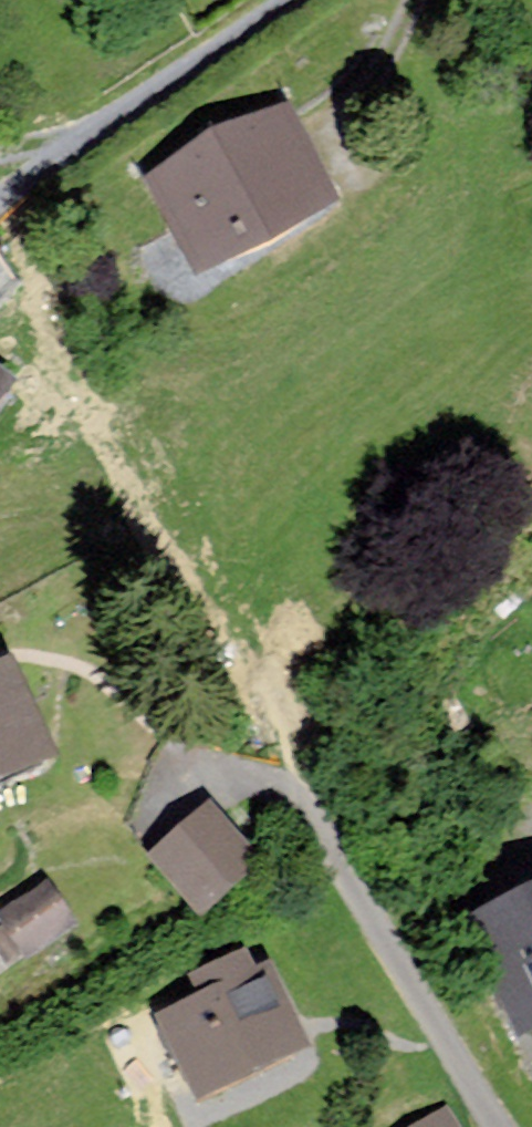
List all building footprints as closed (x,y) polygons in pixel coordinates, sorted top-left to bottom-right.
[(334,214),(287,115),(150,179),(197,278),(334,214)] [(0,378),(0,403),(12,388),(0,378)] [(11,679),(0,683),(0,801),(52,781),(11,679)] [(262,869),(218,815),(156,866),(200,920),(262,869)] [(17,904),(0,915),(0,968),(41,940),(17,904)] [(471,936),(522,1044),(531,1040),(531,908),(471,936)] [(255,981),(246,959),(187,985),(198,1009),(161,1025),(197,1106),(308,1057),(271,974),(255,981)]
